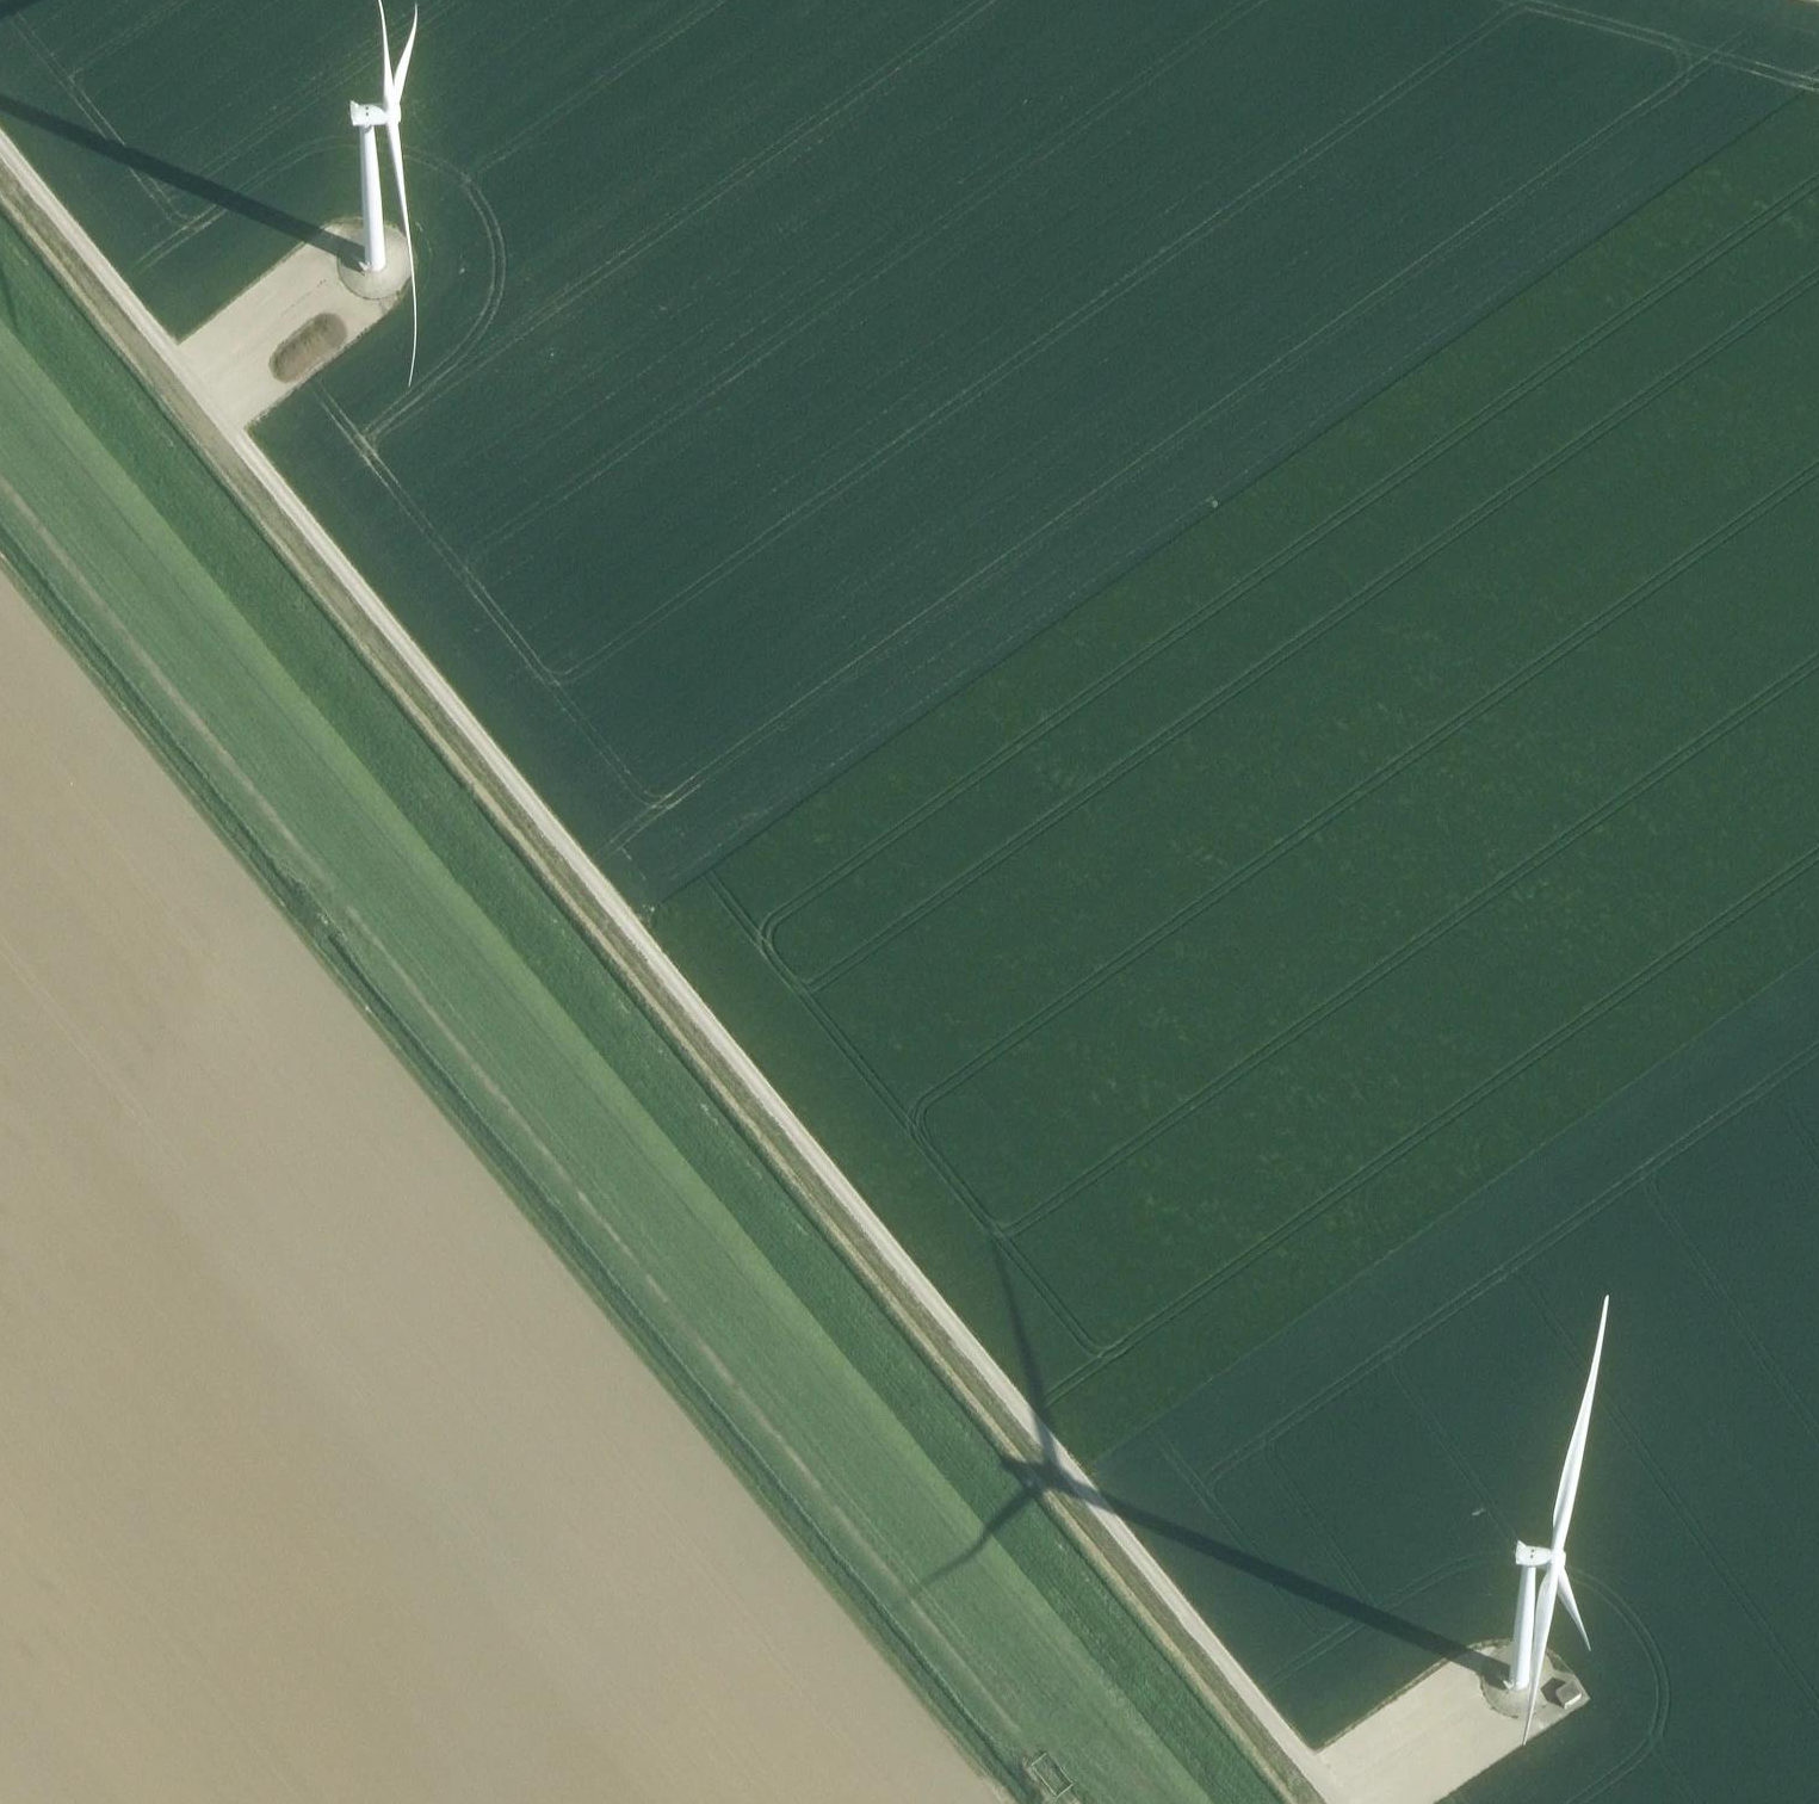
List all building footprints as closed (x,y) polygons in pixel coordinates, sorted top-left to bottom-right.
[(385,259),(384,257),(382,255),(380,254),(377,253),(375,253),(373,253),(371,254),(368,256),(367,258),(366,261),(366,264),(366,266),(368,269),(370,271),(372,272),(375,273),(379,272),(381,271),(383,270),(385,267),(385,265),(386,262),(385,259)] [(1528,1677),(1527,1675),(1525,1673),(1523,1672),(1520,1671),(1518,1671),(1516,1671),(1514,1672),(1511,1674),(1509,1676),(1509,1678),(1508,1681),(1509,1684),(1510,1686),(1512,1689),(1515,1690),(1518,1691),(1521,1690),(1524,1689),(1526,1688),(1527,1685),(1528,1683),(1528,1680),(1528,1677)] [(1582,1708),(1599,1703),(1593,1682),(1576,1687),(1582,1708)]
